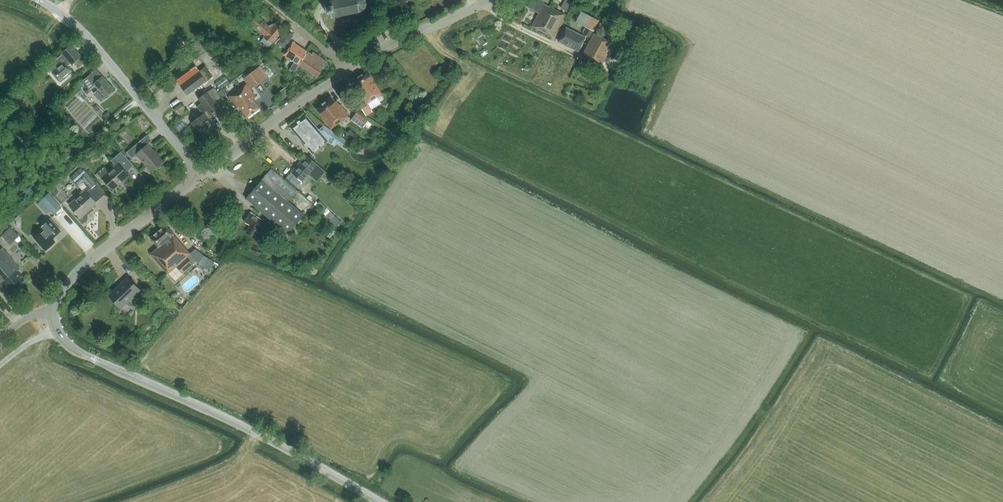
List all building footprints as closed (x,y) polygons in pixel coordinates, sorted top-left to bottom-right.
[(367,4),(366,4),(365,0),(332,0),(328,1),(328,0),(327,1),(329,6),(326,6),(325,7),(326,7),(327,13),(327,14),(328,14),(328,13),(331,13),(331,17),(331,18),(332,18),(359,12),(360,12),(360,11),(364,9),(365,9),(364,8),(366,5),(367,4)] [(553,36),(564,15),(544,4),(532,26),(553,36)] [(251,15),(256,10),(250,6),(246,11),(251,15)] [(586,44),(599,20),(581,11),(576,22),(586,27),(583,34),(586,35),(585,38),(576,33),(574,37),(572,36),(573,36),(571,35),(573,31),(566,27),(558,41),(578,52),(583,42),(586,44)] [(271,29),(263,21),(258,17),(251,24),(265,36),(264,37),(261,41),(262,45),(264,47),(268,48),(272,44),(279,35),(284,29),(277,22),(271,29)] [(287,31),(282,38),(288,43),(294,35),(287,31)] [(610,55),(616,45),(594,33),(583,54),(602,64),(604,61),(607,63),(611,56),(610,55)] [(299,65),(306,54),(305,54),(307,51),(293,42),(284,55),(299,65)] [(71,65),(81,56),(72,45),(62,53),(63,54),(48,66),(53,72),(52,72),(59,81),(72,70),(68,66),(71,64),(71,65)] [(308,51),(306,54),(299,65),(317,77),(322,69),(322,68),(327,61),(313,52),(312,54),(308,51)] [(297,67),(290,62),(286,68),(293,72),(297,67)] [(204,68),(199,72),(192,63),(173,77),(188,96),(212,78),(204,68)] [(253,87),(267,77),(259,66),(245,77),(253,87)] [(114,92),(113,91),(114,89),(103,76),(102,77),(100,74),(101,74),(97,69),(83,81),(90,89),(94,85),(99,89),(95,93),(95,95),(100,100),(102,100),(107,96),(108,97),(114,92)] [(380,103),(376,97),(382,94),(367,71),(353,80),(366,102),(359,106),(365,116),(372,112),(370,110),(380,103)] [(260,108),(253,99),(256,97),(247,84),(241,88),(241,87),(228,97),(236,107),(239,106),(247,117),(260,108)] [(208,118),(220,109),(225,105),(213,88),(198,99),(201,103),(196,107),(202,115),(191,123),(204,140),(217,130),(208,118)] [(218,93),(222,98),(226,95),(223,90),(218,93)] [(414,94),(410,96),(415,105),(420,103),(414,94)] [(331,129),(349,115),(340,104),(338,106),(331,96),(315,108),(323,117),(323,118),(331,129)] [(104,112),(96,104),(92,108),(100,116),(104,112)] [(356,113),(351,120),(362,128),(367,120),(356,113)] [(141,114),(136,116),(138,121),(143,122),(145,118),(141,114)] [(325,126),(319,130),(306,115),(290,128),(313,154),(328,141),(334,145),(336,141),(337,142),(341,136),(325,126)] [(151,171),(163,161),(148,144),(144,147),(140,142),(127,152),(132,159),(137,155),(151,171)] [(98,172),(103,177),(102,178),(113,190),(129,175),(126,172),(134,165),(121,152),(119,154),(111,161),(113,162),(106,168),(105,167),(98,172)] [(317,182),(326,172),(317,164),(306,155),(291,172),(287,177),(297,186),(302,181),(308,174),(317,182)] [(91,165),(86,159),(81,164),(86,170),(91,165)] [(288,234),(304,215),(288,201),(297,191),(271,169),(246,198),(288,234)] [(86,173),(81,178),(84,181),(88,185),(91,189),(96,184),(86,173)] [(36,187),(32,181),(17,192),(22,198),(36,187)] [(49,191),(54,197),(58,193),(58,190),(54,186),(49,191)] [(70,203),(69,204),(80,216),(78,218),(77,217),(77,218),(84,226),(84,225),(83,225),(88,221),(88,212),(87,211),(92,207),(95,204),(96,205),(97,204),(95,203),(86,193),(85,191),(81,195),(70,204),(70,203)] [(61,207),(48,193),(40,200),(53,214),(61,207)] [(334,215),(329,211),(325,216),(330,220),(334,215)] [(233,212),(227,219),(235,226),(241,219),(233,212)] [(262,220),(250,213),(244,221),(251,225),(246,233),(257,240),(262,232),(267,235),(274,225),(263,218),(262,220)] [(55,242),(53,239),(61,231),(50,219),(41,227),(43,229),(34,238),(45,251),(55,242)] [(182,273),(192,264),(186,258),(190,254),(174,235),(165,225),(151,238),(159,247),(151,254),(168,273),(176,266),(182,273)] [(2,235),(1,236),(7,241),(16,232),(10,227),(2,235)] [(25,280),(17,271),(20,269),(2,248),(0,250),(0,285),(0,284),(4,288),(5,287),(10,292),(25,280)] [(209,271),(214,262),(204,256),(199,265),(209,271)] [(121,308),(140,290),(128,278),(109,296),(121,308)] [(144,344),(139,337),(134,341),(139,348),(144,344)]
